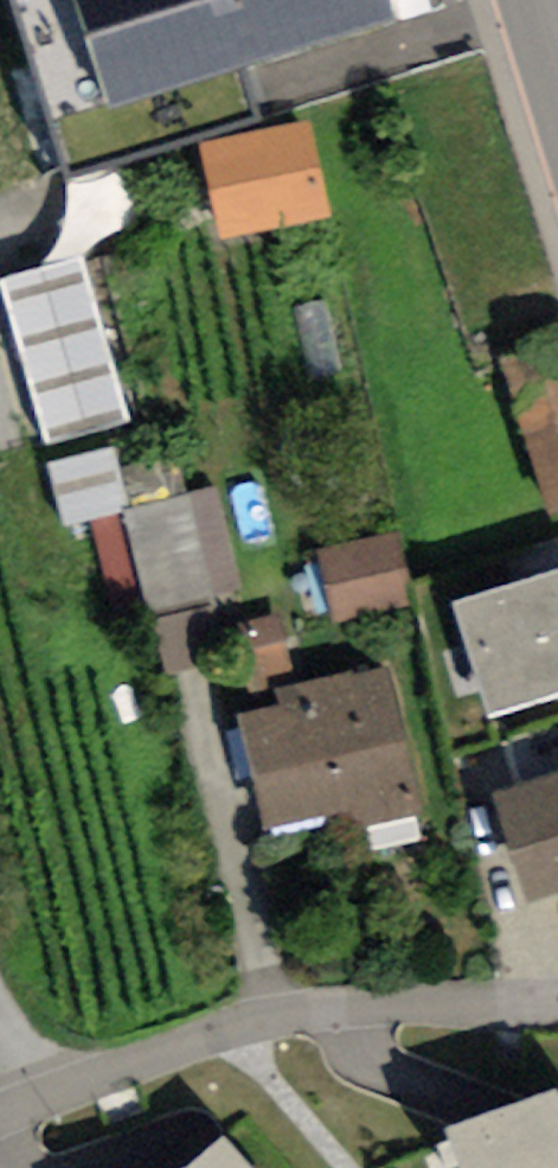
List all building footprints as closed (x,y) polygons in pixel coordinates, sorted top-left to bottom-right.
[(65,0),(29,0),(11,9),(48,128),(100,112),(65,0)] [(100,112),(107,133),(399,41),(386,0),(65,0),(100,112)] [(202,154),(223,245),(330,221),(309,130),(202,154)] [(0,288),(0,304),(45,455),(131,430),(82,264),(0,288)] [(502,366),(548,523),(557,520),(557,350),(502,366)] [(113,451),(47,468),(63,531),(90,524),(122,516),(130,514),(118,470),(113,451)] [(174,456),(118,470),(130,514),(185,499),(174,456)] [(130,514),(122,516),(150,620),(243,595),(216,491),(185,499),(130,514)] [(118,628),(150,620),(122,516),(90,524),(118,628)] [(398,536),(319,553),(336,628),(415,610),(398,536)] [(452,613),(488,726),(557,704),(557,579),(452,613)] [(216,635),(210,612),(152,626),(165,676),(223,661),(216,635)] [(293,671),(276,617),(216,635),(223,661),(232,689),(293,671)] [(426,819),(389,673),(353,682),(352,676),(273,696),(278,712),(236,723),(265,839),(348,818),(353,838),(426,819)] [(484,804),(522,919),(557,907),(557,780),(484,804)] [(441,1150),(448,1167),(557,1167),(557,1107),(441,1150)] [(221,1150),(202,1167),(239,1167),(221,1150)]
